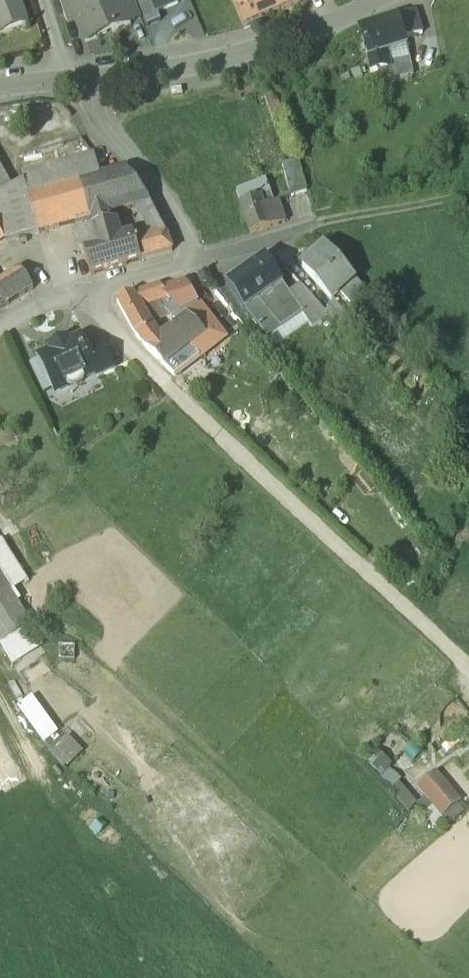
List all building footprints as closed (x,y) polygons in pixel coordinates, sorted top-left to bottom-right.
[(26,22),(18,0),(0,0),(0,32),(26,22)] [(70,0),(59,0),(66,20),(76,16),(70,0)] [(89,3),(88,0),(70,0),(76,16),(81,28),(80,28),(85,42),(112,31),(113,32),(130,25),(129,21),(120,0),(96,0),(89,3)] [(133,0),(120,0),(129,21),(140,17),(133,0)] [(152,13),(146,0),(136,0),(147,26),(160,20),(157,11),(152,13)] [(152,13),(157,11),(177,3),(176,0),(146,0),(152,13)] [(253,0),(232,0),(244,28),(265,19),(257,1),(254,3),(253,0)] [(257,1),(265,19),(301,3),(300,0),(260,0),(257,1)] [(414,11),(397,16),(404,38),(422,33),(414,11)] [(397,16),(362,28),(370,72),(388,68),(389,68),(388,62),(410,58),(406,44),(404,38),(397,16)] [(410,58),(388,62),(389,68),(388,68),(390,78),(413,74),(410,58)] [(94,156),(22,175),(24,181),(29,198),(100,179),(94,156)] [(298,158),(285,162),(294,194),(306,190),(298,158)] [(11,189),(0,169),(0,195),(11,189)] [(148,199),(126,172),(101,179),(110,210),(136,204),(149,200),(148,199)] [(100,179),(29,198),(38,232),(90,218),(111,212),(110,210),(101,179),(100,179)] [(265,179),(251,185),(256,199),(269,194),(271,193),(265,179)] [(11,189),(0,195),(0,232),(6,242),(38,232),(29,198),(24,181),(11,189)] [(256,199),(241,204),(250,233),(278,224),(272,203),(269,194),(256,199)] [(167,234),(149,200),(136,204),(154,237),(167,234)] [(284,222),(277,201),(272,203),(278,224),(284,222)] [(111,212),(90,218),(93,229),(114,223),(111,212)] [(93,229),(79,233),(90,275),(139,261),(134,243),(133,238),(119,241),(114,223),(93,229)] [(10,250),(0,233),(0,256),(10,250)] [(154,237),(134,243),(139,261),(173,251),(167,234),(154,237)] [(367,293),(326,247),(302,268),(332,301),(341,293),(352,306),(367,293)] [(288,293),(265,258),(226,286),(245,312),(244,312),(275,348),(309,325),(288,293)] [(208,270),(197,275),(201,284),(212,279),(208,270)] [(22,271),(9,279),(20,297),(33,289),(22,271)] [(9,279),(0,285),(0,291),(8,304),(20,297),(9,279)] [(326,312),(301,285),(288,293),(309,325),(312,328),(330,316),(326,312)] [(160,286),(147,291),(155,302),(158,301),(181,324),(189,317),(180,308),(163,291),(160,286)] [(185,286),(163,291),(180,308),(194,301),(185,286)] [(8,304),(0,291),(0,309),(8,304)] [(147,291),(133,296),(139,306),(155,302),(147,291)] [(139,306),(133,296),(117,302),(135,336),(147,350),(159,341),(139,306)] [(358,329),(336,303),(326,312),(330,316),(348,337),(358,329)] [(200,358),(227,337),(204,308),(189,317),(205,333),(190,344),(200,358)] [(205,333),(189,317),(181,324),(175,328),(189,345),(190,344),(205,333)] [(189,345),(175,328),(164,337),(177,354),(189,345)] [(159,341),(147,350),(163,365),(177,354),(164,337),(159,341)] [(67,341),(50,349),(52,353),(40,359),(53,386),(54,388),(60,390),(67,387),(69,381),(94,369),(95,369),(86,351),(81,339),(68,345),(67,341)] [(113,367),(102,344),(86,351),(95,369),(94,369),(96,375),(113,367)] [(43,390),(53,386),(40,359),(39,356),(29,361),(43,390)] [(0,577),(0,641),(13,662),(41,644),(0,577)] [(47,744),(62,732),(33,695),(18,707),(47,744)] [(52,752),(66,767),(83,751),(70,736),(52,752)] [(402,781),(385,767),(376,778),(393,792),(402,781)] [(451,788),(433,803),(457,832),(468,822),(468,809),(451,788)]
